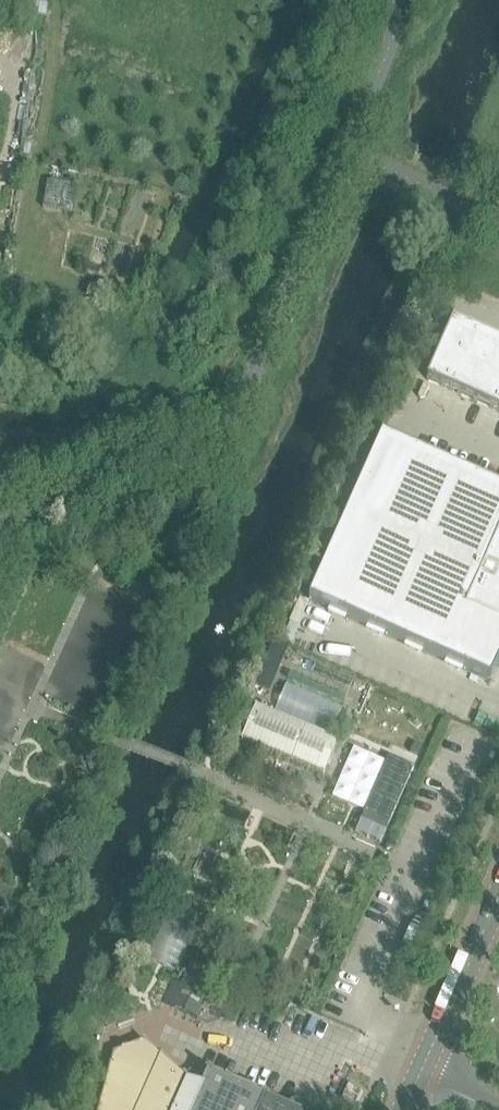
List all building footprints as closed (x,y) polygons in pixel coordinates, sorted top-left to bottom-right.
[(427,380),(498,412),(498,341),(453,321),(427,380)] [(308,602),(491,683),(498,665),(498,489),(382,437),(308,602)] [(236,737),(323,778),(337,745),(327,740),(340,710),(283,684),(271,715),(249,706),(236,737)] [(389,757),(361,821),(386,832),(414,767),(389,757)] [(192,963),(173,1007),(198,1018),(217,974),(192,963)] [(272,1101),(272,1100),(266,1098),(263,1096),(262,1093),(254,1089),(250,1091),(201,1069),(200,1070),(187,1079),(144,1040),(120,1050),(121,1052),(122,1051),(124,1057),(113,1062),(113,1061),(111,1062),(98,1109),(291,1109),(272,1101)] [(342,1100),(355,1106),(362,1090),(349,1085),(342,1100)]
